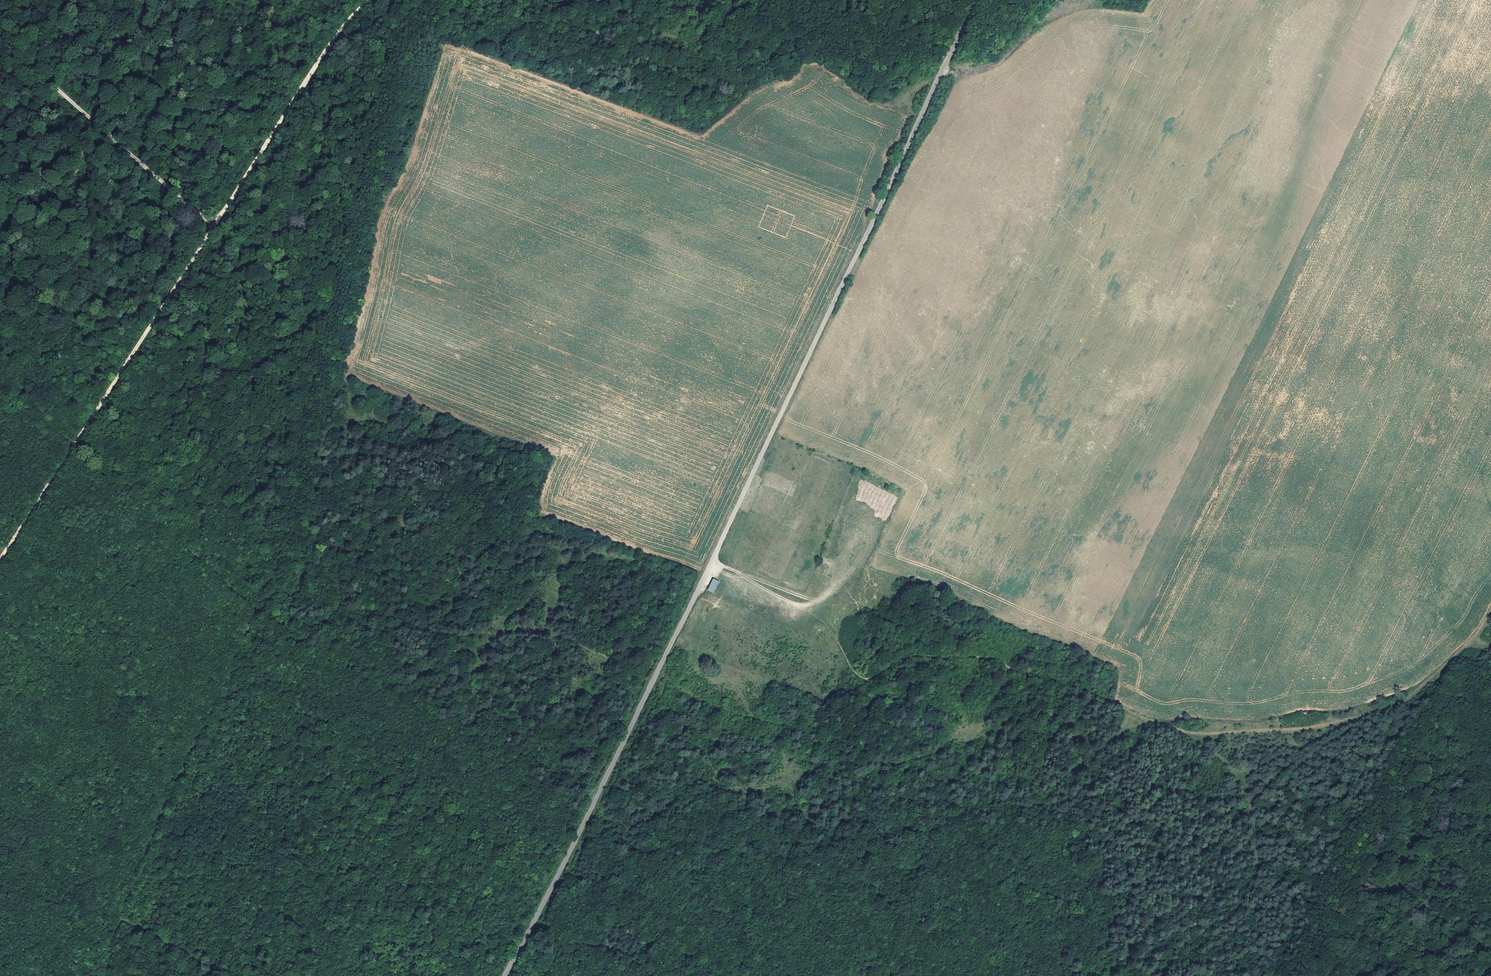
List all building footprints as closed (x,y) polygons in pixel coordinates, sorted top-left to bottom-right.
[(714,579),(708,590),(715,594),(721,582),(714,579)]
